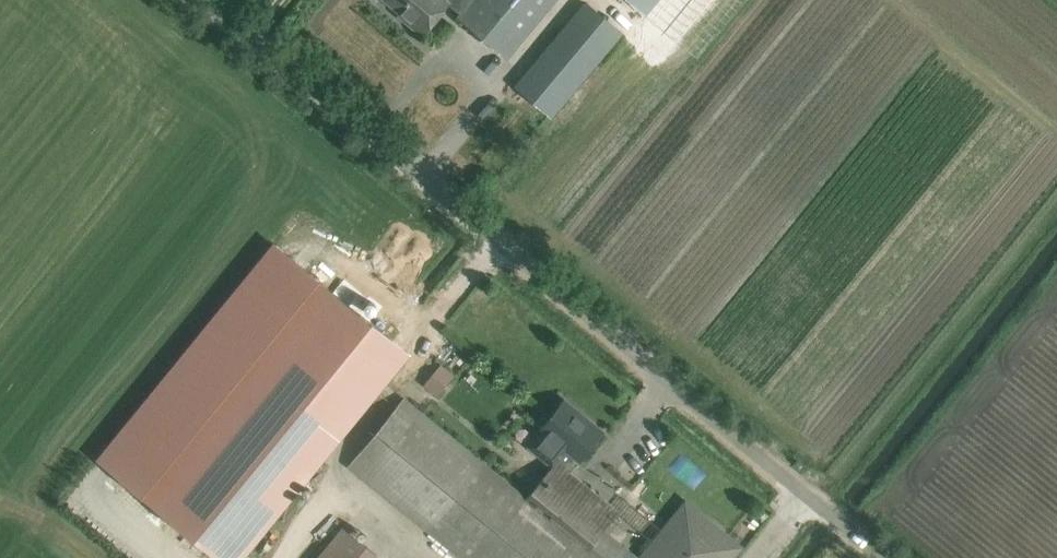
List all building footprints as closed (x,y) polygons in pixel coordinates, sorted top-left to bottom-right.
[(409,18),(407,20),(423,34),(451,0),(387,0),(409,18)] [(465,11),(459,18),(506,58),(554,0),(452,0),(465,11)] [(630,3),(644,15),(645,13),(656,0),(627,0),(630,3)] [(516,86),(552,115),(621,33),(586,3),(516,86)] [(101,457),(222,557),(237,557),(409,350),(278,243),(101,457)] [(440,365),(424,385),(437,396),(454,376),(440,365)] [(464,557),(638,557),(603,530),(605,528),(610,532),(616,525),(611,520),(619,511),(588,486),(584,490),(565,475),(579,458),(579,459),(599,435),(575,415),(578,412),(564,400),(541,428),(527,445),(552,466),(526,498),(404,397),(349,464),(464,557)] [(588,483),(620,499),(628,483),(596,467),(588,483)] [(727,557),(727,553),(727,550),(727,547),(726,544),(725,541),(724,538),(723,535),(721,532),(720,530),(718,527),(715,525),(713,523),(710,521),(707,519),(705,518),(702,517),(699,516),(695,516),(689,515),(686,516),(683,516),(680,517),(677,518),(674,519),(671,521),(668,523),(666,525),(664,527),(662,530),(666,533),(656,551),(658,557),(727,557)] [(377,557),(340,528),(316,557),(376,557),(377,557)]
